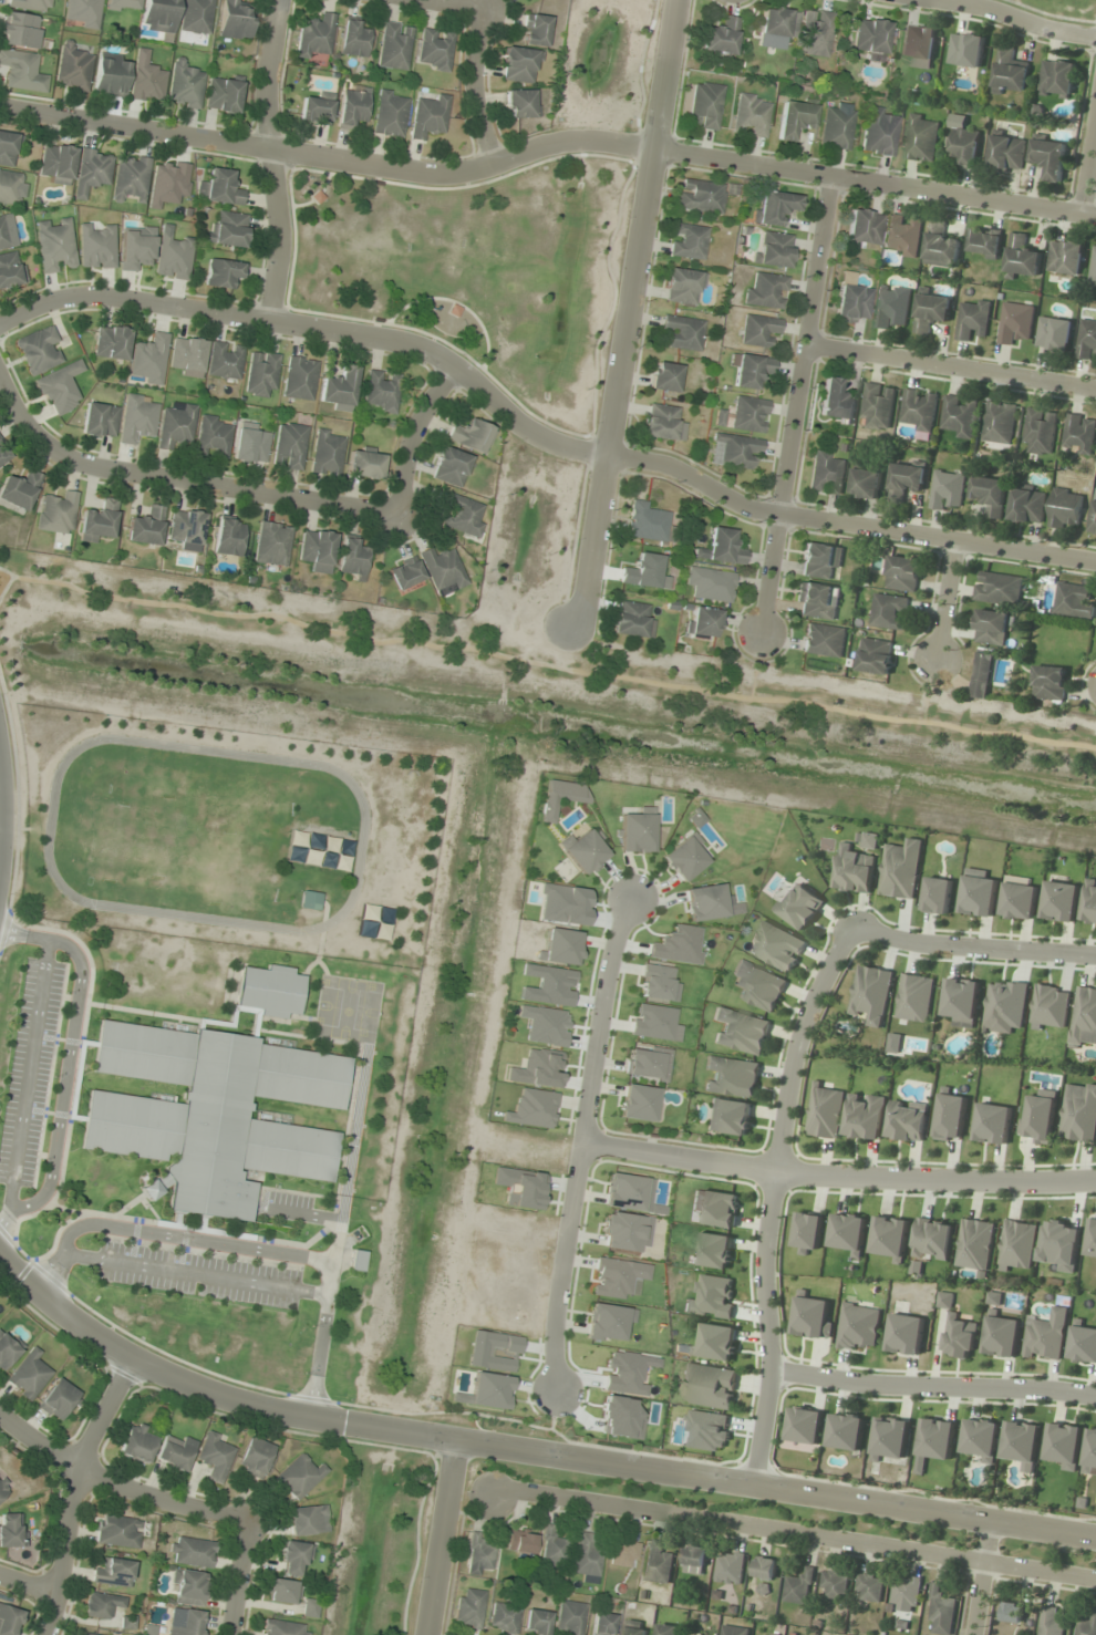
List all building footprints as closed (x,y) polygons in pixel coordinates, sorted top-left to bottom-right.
[(6,7),(48,13),(50,0),(7,0),(6,7)] [(64,17),(75,18),(74,28),(99,30),(101,0),(66,0),(64,17)] [(139,0),(107,0),(107,12),(139,12),(139,0)] [(173,33),(177,0),(143,0),(140,29),(173,33)] [(213,0),(184,0),(179,30),(207,35),(213,0)] [(237,0),(222,0),(217,36),(249,40),(254,2),(237,0)] [(789,50),(793,11),(763,7),(758,46),(789,50)] [(833,13),(803,10),(798,54),(827,58),(833,13)] [(333,14),(321,12),(320,22),(301,20),(297,53),(328,58),(333,14)] [(41,16),(2,13),(0,35),(0,45),(38,48),(41,16)] [(546,46),(549,16),(524,14),(521,44),(546,46)] [(737,18),(720,17),(719,27),(703,26),(701,52),(734,54),(737,18)] [(885,53),(888,21),(855,19),(853,51),(885,53)] [(367,22),(341,22),(341,55),(367,55),(367,22)] [(406,71),(412,26),(382,22),(376,67),(406,71)] [(931,69),(937,29),(904,24),(900,54),(911,56),(909,66),(931,69)] [(426,70),(448,73),(453,33),(439,31),(421,29),(417,60),(427,62),(426,70)] [(979,69),(985,38),(953,32),(947,63),(979,69)] [(87,92),(93,55),(71,51),(73,41),(61,39),(54,87),(87,92)] [(992,94),(1003,95),(1004,88),(1025,91),(1029,66),(1013,63),(1015,49),(998,46),(992,94)] [(535,84),(538,51),(504,47),(501,80),(535,84)] [(129,99),(161,103),(166,67),(145,64),(147,49),(136,48),(129,99)] [(0,49),(0,66),(5,66),(2,87),(46,93),(48,76),(36,75),(39,55),(0,49)] [(91,93),(123,99),(130,59),(98,54),(91,93)] [(166,104),(199,109),(205,73),(183,69),(184,59),(174,57),(166,104)] [(1043,60),(1039,92),(1071,96),(1075,64),(1043,60)] [(242,81),(210,75),(204,108),(236,114),(242,81)] [(686,126),(717,130),(723,86),(693,81),(686,126)] [(338,127),(352,128),(353,119),(365,120),(368,87),(341,85),(338,127)] [(408,94),(378,90),(372,134),(402,137),(408,94)] [(505,117),(536,117),(536,90),(505,90),(505,117)] [(760,96),(737,93),(732,134),(765,137),(769,104),(759,103),(760,96)] [(414,100),(409,139),(425,141),(426,132),(444,134),(449,95),(435,94),(434,102),(414,100)] [(300,122),(329,125),(332,98),(303,95),(300,122)] [(777,140),(796,142),(798,131),(811,133),(815,104),(782,100),(777,140)] [(860,153),(893,157),(898,120),(887,119),(888,109),(865,106),(860,153)] [(854,111),(823,107),(819,146),(849,150),(854,111)] [(934,164),(940,119),(910,115),(903,159),(934,164)] [(967,115),(948,115),(949,156),(957,156),(957,168),(978,168),(977,130),(967,130),(967,115)] [(22,146),(23,134),(0,132),(0,165),(14,167),(16,145),(22,146)] [(993,135),(987,170),(1019,175),(1025,140),(993,135)] [(1061,183),(1066,144),(1033,139),(1029,163),(1048,166),(1046,181),(1061,183)] [(76,149),(43,143),(37,180),(70,185),(76,149)] [(109,187),(113,152),(79,148),(73,200),(84,201),(86,184),(109,187)] [(111,199),(144,204),(150,158),(118,153),(111,199)] [(191,164),(154,160),(148,209),(160,210),(161,202),(177,204),(178,197),(187,198),(191,164)] [(234,170),(210,169),(210,179),(197,179),(197,203),(242,204),(242,187),(233,187),(234,170)] [(0,170),(0,203),(18,206),(22,173),(0,170)] [(677,209),(721,214),(724,184),(680,179),(677,209)] [(782,226),(783,216),(797,217),(799,195),(756,191),(753,224),(782,226)] [(883,214),(850,209),(845,246),(878,251),(883,214)] [(244,248),(248,215),(215,211),(213,233),(202,232),(201,243),(244,248)] [(18,246),(11,213),(0,215),(0,249),(18,246)] [(917,257),(921,219),(889,215),(885,253),(917,257)] [(71,218),(36,220),(39,273),(75,271),(71,218)] [(960,238),(942,235),(944,224),(930,221),(924,264),(956,269),(960,238)] [(79,269),(115,269),(115,224),(79,224),(79,269)] [(703,260),(707,228),(673,224),(669,255),(703,260)] [(119,271),(140,272),(141,262),(153,262),(154,227),(121,226),(119,271)] [(1000,231),(971,229),(969,255),(999,256),(1000,231)] [(154,276),(189,281),(194,237),(159,232),(154,276)] [(754,263),(788,267),(792,236),(758,232),(754,263)] [(1006,275),(1038,277),(1040,250),(1030,249),(1030,235),(1009,234),(1006,275)] [(1047,272),(1080,275),(1083,244),(1050,241),(1047,272)] [(1095,291),(1095,246),(1094,246),(1087,290),(1095,291)] [(24,284),(19,251),(0,254),(0,288),(24,284)] [(232,289),(233,279),(244,280),(246,263),(208,259),(205,286),(232,289)] [(663,301),(699,307),(704,273),(668,268),(663,301)] [(743,305),(783,310),(788,277),(756,273),(754,282),(746,281),(743,305)] [(855,323),(856,319),(868,320),(872,288),(839,284),(835,321),(855,323)] [(906,323),(910,288),(879,285),(874,329),(893,330),(894,322),(906,323)] [(914,334),(926,335),(928,323),(948,326),(951,295),(918,292),(914,334)] [(957,341),(974,342),(975,333),(987,334),(990,302),(960,299),(957,341)] [(1017,337),(1030,338),(1034,306),(1002,302),(997,344),(1016,347),(1017,337)] [(700,351),(704,320),(663,315),(661,334),(669,335),(668,347),(700,351)] [(779,340),(781,319),(743,315),(740,345),(768,348),(769,339),(779,340)] [(1068,352),(1071,321),(1039,317),(1036,348),(1068,352)] [(1080,319),(1074,358),(1095,362),(1095,322),(1080,319)] [(126,361),(130,329),(98,324),(93,355),(126,361)] [(13,339),(28,377),(65,362),(50,325),(13,339)] [(168,334),(148,332),(147,342),(133,340),(128,382),(161,386),(168,334)] [(205,340),(173,337),(169,374),(201,378),(205,340)] [(243,346),(211,342),(207,376),(238,380),(243,346)] [(244,395),(273,399),(279,355),(250,351),(244,395)] [(775,359),(735,354),(730,386),(760,390),(763,371),(773,373),(775,359)] [(282,397),(312,401),(317,360),(288,356),(282,397)] [(70,376),(84,371),(80,360),(35,378),(51,418),(82,406),(70,376)] [(676,393),(681,366),(653,361),(649,389),(676,393)] [(323,374),(319,406),(352,411),(358,368),(338,365),(337,376),(323,374)] [(363,410),(395,413),(399,375),(387,374),(387,372),(367,370),(363,410)] [(844,380),(825,377),(820,417),(853,421),(856,395),(842,394),(844,380)] [(895,387),(867,383),(860,427),(888,432),(895,387)] [(937,394),(904,389),(899,423),(920,426),(918,439),(930,441),(937,394)] [(119,444),(139,446),(141,436),(154,437),(158,398),(124,394),(119,444)] [(973,438),(978,400),(945,395),(940,434),(973,438)] [(176,452),(177,442),(191,444),(196,405),(171,402),(170,406),(162,405),(156,450),(176,452)] [(982,441),(1011,445),(1016,406),(987,402),(982,441)] [(114,438),(117,407),(85,403),(82,435),(114,438)] [(643,436),(673,441),(679,408),(648,403),(643,436)] [(1056,412),(1027,408),(1021,452),(1050,456),(1056,412)] [(1095,418),(1067,414),(1061,450),(1090,455),(1095,418)] [(223,418),(199,415),(194,455),(227,459),(232,424),(222,423),(223,418)] [(483,455),(495,430),(469,418),(465,428),(453,423),(446,438),(483,455)] [(300,472),(308,427),(278,422),(271,467),(300,472)] [(236,424),(233,460),(266,464),(269,428),(236,424)] [(344,435),(316,431),(310,474),(338,478),(344,435)] [(760,439),(714,433),(709,464),(756,471),(760,439)] [(12,461),(0,439),(0,467),(12,461)] [(459,488),(470,457),(441,446),(430,478),(459,488)] [(814,452),(808,491),(841,496),(847,456),(814,452)] [(888,503),(903,505),(905,490),(922,493),(926,468),(893,463),(888,503)] [(0,488),(0,505),(25,515),(41,475),(24,468),(21,476),(7,471),(0,488)] [(880,470),(853,468),(851,497),(877,500),(880,470)] [(944,511),(945,503),(961,505),(965,475),(934,471),(929,510),(944,511)] [(1005,479),(972,478),(972,501),(988,502),(987,518),(1003,519),(1005,479)] [(1046,492),(1014,487),(1009,519),(1041,524),(1046,492)] [(1079,529),(1080,491),(1051,490),(1050,528),(1079,529)] [(36,531),(72,536),(78,493),(64,491),(63,499),(41,496),(36,531)] [(441,526),(478,538),(485,516),(480,515),(484,504),(451,494),(441,526)] [(80,541),(101,542),(101,535),(115,536),(117,499),(103,498),(102,509),(82,508),(80,541)] [(669,515),(650,512),(652,502),(630,500),(626,537),(666,542),(669,515)] [(127,542),(159,545),(163,507),(150,505),(149,516),(130,514),(127,542)] [(201,545),(204,513),(172,509),(168,541),(201,545)] [(241,556),(244,522),(216,519),(213,554),(241,556)] [(292,526),(259,521),(253,563),(286,567),(292,526)] [(743,564),(745,551),(734,550),(736,530),(710,527),(708,550),(695,549),(694,559),(743,564)] [(308,571),(330,574),(335,534),(302,529),(298,559),(309,561),(308,571)] [(366,540),(340,540),(340,578),(366,578),(366,540)] [(799,576),(832,580),(833,570),(839,571),(843,548),(804,542),(799,576)] [(453,548),(433,556),(429,548),(418,553),(435,596),(467,583),(453,548)] [(620,584),(657,588),(661,556),(637,553),(636,564),(623,563),(620,584)] [(921,561),(890,555),(885,587),(915,593),(921,561)] [(396,590),(423,578),(414,556),(386,568),(396,590)] [(735,573),(688,566),(685,586),(695,587),(693,598),(731,603),(735,573)] [(1019,607),(1023,577),(977,571),(973,602),(1019,607)] [(1095,589),(1057,582),(1051,613),(1089,620),(1095,589)] [(796,615),(836,620),(840,587),(799,583),(796,615)] [(907,599),(875,593),(869,626),(901,632),(907,599)] [(651,638),(654,616),(645,615),(647,604),(617,600),(613,634),(651,638)] [(720,609),(688,606),(685,635),(717,638),(720,609)] [(1007,647),(1012,615),(979,609),(973,642),(1007,647)] [(841,658),(844,628),(806,624),(803,653),(841,658)] [(894,643),(862,638),(856,671),(888,676),(894,643)] [(992,654),(975,653),(971,698),(988,699),(992,654)] [(1033,700),(1064,701),(1066,667),(1035,666),(1033,700)] [(589,786),(546,779),(540,822),(553,823),(557,800),(586,804),(589,786)] [(653,852),(653,807),(619,807),(619,852),(653,852)] [(611,854),(588,825),(560,848),(583,876),(611,854)] [(348,870),(352,839),(290,831),(286,862),(348,870)] [(712,858),(691,832),(660,856),(681,883),(712,858)] [(878,850),(879,834),(863,833),(862,849),(878,850)] [(879,895),(915,900),(924,840),(908,838),(907,848),(885,845),(879,895)] [(871,894),(875,857),(850,854),(851,844),(841,842),(835,890),(871,894)] [(997,882),(987,881),(988,871),(965,869),(961,914),(994,917),(997,882)] [(923,911),(948,914),(953,880),(927,877),(923,911)] [(1034,921),(1038,880),(1006,877),(1002,918),(1034,921)] [(1095,925),(1095,879),(1087,878),(1081,923),(1095,925)] [(1075,922),(1079,884),(1047,881),(1043,919),(1075,922)] [(825,902),(796,882),(775,911),(805,932),(825,902)] [(689,921),(726,916),(721,883),(684,888),(689,921)] [(320,891),(301,890),(300,908),(319,909),(320,891)] [(387,940),(388,925),(390,925),(391,910),(377,908),(377,906),(362,905),(361,920),(359,920),(357,937),(387,940)] [(792,974),(807,941),(762,921),(747,954),(792,974)] [(775,1014),(788,979),(737,960),(728,982),(738,986),(733,998),(775,1014)] [(674,969),(643,963),(637,996),(668,1002),(674,969)] [(242,967),(235,1011),(286,1019),(286,1013),(298,1014),(304,976),(293,974),(294,969),(267,965),(266,971),(242,967)] [(849,1012),(870,1016),(868,1026),(883,1029),(892,971),(857,965),(849,1012)] [(935,978),(902,973),(895,1019),(929,1023),(935,978)] [(952,1027),(974,1029),(980,982),(947,978),(943,1014),(953,1015),(952,1027)] [(1022,1028),(1028,984),(990,978),(984,1023),(1022,1028)] [(1029,1029),(1053,1032),(1054,1025),(1065,1027),(1070,988),(1035,984),(1029,1029)] [(1077,985),(1069,1042),(1095,1046),(1095,988),(1077,985)] [(761,1057),(771,1021),(715,1006),(712,1019),(722,1021),(715,1045),(761,1057)] [(349,1057),(262,1046),(255,1040),(100,1020),(93,1073),(180,1084),(185,1088),(183,1103),(89,1091),(82,1150),(170,1161),(142,1192),(151,1201),(173,1177),(168,1211),(249,1222),(254,1183),(240,1181),(241,1170),(332,1181),(338,1132),(246,1120),(249,1097),(343,1109),(349,1057)] [(666,1082),(671,1050),(630,1044),(626,1076),(666,1082)] [(760,1063),(706,1055),(704,1068),(714,1070),(712,1084),(703,1082),(701,1092),(755,1099),(760,1063)] [(1095,1142),(1095,1137),(1095,1084),(1066,1080),(1059,1138),(1095,1142)] [(839,1139),(844,1091),(824,1088),(824,1082),(812,1081),(807,1135),(839,1139)] [(881,1140),(886,1097),(849,1093),(844,1136),(881,1140)] [(961,1142),(966,1096),(940,1094),(935,1139),(961,1142)] [(1055,1098),(1029,1095),(1026,1120),(1020,1119),(1018,1132),(1028,1133),(1026,1142),(1050,1145),(1055,1098)] [(706,1130),(747,1137),(753,1104),(711,1097),(706,1130)] [(975,1141),(1007,1144),(1011,1107),(979,1103),(975,1141)] [(646,1178),(607,1173),(603,1206),(642,1211),(646,1178)] [(734,1228),(739,1195),(696,1190),(692,1222),(734,1228)] [(601,1247),(640,1253),(644,1216),(605,1211),(601,1247)] [(792,1251),(817,1255),(822,1216),(798,1212),(792,1251)] [(865,1217),(833,1214),(829,1248),(861,1252),(865,1217)] [(871,1255),(904,1258),(908,1220),(875,1216),(871,1255)] [(953,1223),(918,1218),(912,1257),(947,1263),(953,1223)] [(988,1271),(994,1222),(961,1218),(955,1267),(988,1271)] [(1095,1257),(1095,1219),(1090,1218),(1086,1256),(1095,1257)] [(1016,1273),(1017,1266),(1031,1268),(1036,1223),(1003,1220),(997,1270),(1016,1273)] [(732,1237),(699,1233),(695,1265),(728,1269),(732,1237)] [(364,1271),(365,1251),(352,1250),(351,1271),(364,1271)] [(651,1265),(596,1257),(591,1295),(629,1300),(632,1278),(648,1280),(651,1265)] [(951,1308),(952,1294),(939,1293),(938,1307),(951,1308)] [(833,1301),(796,1297),(792,1335),(829,1339),(833,1301)] [(837,1347),(875,1351),(880,1306),(842,1302),(837,1347)] [(622,1342),(624,1321),(634,1322),(636,1308),(590,1303),(587,1339),(622,1342)] [(1022,1357),(1061,1362),(1067,1308),(1053,1307),(1051,1323),(1027,1320),(1022,1357)] [(924,1318),(892,1314),(886,1351),(919,1355),(924,1318)] [(949,1316),(941,1354),(971,1359),(978,1322),(949,1316)] [(988,1316),(983,1354),(1016,1357),(1021,1320),(988,1316)] [(1095,1363),(1095,1329),(1073,1326),(1068,1360),(1095,1363)] [(0,1327),(0,1368),(3,1371),(23,1346),(0,1327)] [(41,1353),(33,1346),(5,1381),(29,1401),(52,1373),(36,1360),(41,1353)] [(738,1370),(686,1363),(682,1383),(693,1385),(690,1405),(732,1411),(738,1370)] [(59,1421),(79,1392),(57,1377),(38,1406),(59,1421)] [(786,1441),(818,1446),(823,1410),(791,1406),(786,1441)] [(827,1447),(859,1452),(864,1417),(832,1412),(827,1447)] [(903,1466),(910,1421),(876,1416),(870,1462),(903,1466)] [(992,1464),(999,1423),(966,1418),(961,1453),(983,1456),(982,1462),(992,1464)] [(951,1460),(954,1422),(921,1419),(918,1457),(951,1460)] [(1022,1472),(1034,1474),(1039,1424),(1006,1421),(1002,1458),(1024,1460),(1022,1472)] [(1044,1457),(1054,1458),(1053,1469),(1077,1471),(1082,1427),(1048,1423),(1044,1457)] [(132,1424),(118,1451),(144,1465),(158,1438),(132,1424)] [(1088,1429),(1082,1474),(1095,1475),(1095,1430),(1088,1429)] [(155,1460),(183,1473),(196,1445),(167,1432),(155,1460)] [(205,1478),(220,1484),(237,1445),(207,1432),(195,1462),(209,1468),(205,1478)] [(260,1479),(274,1446),(249,1436),(235,1469),(260,1479)] [(315,1467),(299,1452),(273,1480),(297,1503),(328,1470),(320,1463),(315,1467)] [(10,1489),(0,1480),(0,1499),(10,1489)] [(328,1532),(325,1505),(287,1509),(290,1536),(328,1532)] [(136,1550),(142,1520),(100,1513),(95,1543),(136,1550)] [(24,1547),(24,1514),(0,1514),(0,1547),(24,1547)] [(540,1566),(565,1568),(568,1538),(554,1537),(555,1526),(544,1524),(540,1566)] [(536,1535),(510,1531),(507,1550),(533,1554),(536,1535)] [(483,1568),(491,1569),(496,1547),(480,1543),(482,1534),(473,1532),(465,1573),(481,1576),(483,1568)] [(596,1577),(603,1537),(580,1533),(573,1573),(596,1577)] [(215,1542),(173,1536),(169,1562),(211,1568),(215,1542)] [(635,1568),(639,1542),(614,1538),(610,1564),(635,1568)] [(642,1580),(667,1585),(674,1554),(662,1551),(664,1542),(651,1539),(642,1580)] [(299,1575),(299,1565),(311,1565),(311,1543),(281,1543),(281,1575),(299,1575)] [(684,1565),(705,1568),(707,1548),(686,1546),(684,1565)] [(714,1581),(740,1584),(744,1554),(718,1551),(714,1581)] [(753,1579),(772,1582),(776,1560),(757,1557),(753,1579)] [(104,1570),(93,1569),(92,1583),(130,1586),(132,1561),(105,1559),(104,1570)] [(783,1601),(808,1605),(814,1569),(804,1567),(802,1578),(787,1575),(783,1601)] [(201,1606),(206,1574),(174,1569),(170,1602),(201,1606)] [(845,1599),(847,1572),(822,1570),(820,1597),(845,1599)] [(854,1598),(879,1603),(883,1577),(858,1572),(854,1598)] [(915,1613),(920,1578),(894,1575),(890,1609),(915,1613)] [(297,1605),(301,1583),(271,1578),(267,1600),(297,1605)] [(942,1597),(944,1586),(933,1584),(926,1633),(943,1634),(950,1634),(955,1599),(942,1597)] [(457,1627),(482,1627),(482,1590),(457,1590),(457,1627)] [(124,1595),(86,1593),(85,1618),(110,1619),(111,1608),(124,1608),(124,1595)] [(303,1616),(317,1617),(318,1600),(304,1598),(303,1616)] [(489,1629),(514,1633),(520,1604),(494,1599),(489,1629)] [(585,1603),(560,1600),(557,1630),(567,1632),(567,1634),(581,1634),(585,1603)] [(1000,1621),(1020,1625),(1024,1606),(1004,1602),(1000,1621)] [(0,1604),(0,1634),(15,1634),(22,1611),(0,1604)] [(1064,1619),(1053,1617),(1055,1608),(1043,1606),(1038,1634),(1061,1634),(1064,1619)] [(1090,1607),(1089,1618),(1077,1616),(1075,1634),(1095,1634),(1095,1608),(1090,1607)] [(204,1612),(172,1608),(168,1634),(201,1634),(204,1612)] [(537,1634),(547,1634),(550,1612),(526,1610),(523,1633),(537,1634)] [(614,1615),(594,1613),(592,1634),(612,1634),(614,1615)] [(307,1624),(264,1620),(262,1634),(306,1634),(307,1624)] [(647,1624),(624,1622),(623,1634),(646,1634),(647,1624)] [(676,1625),(657,1625),(657,1634),(676,1634),(676,1625)] [(748,1629),(722,1626),(721,1634),(747,1634),(748,1629)]
